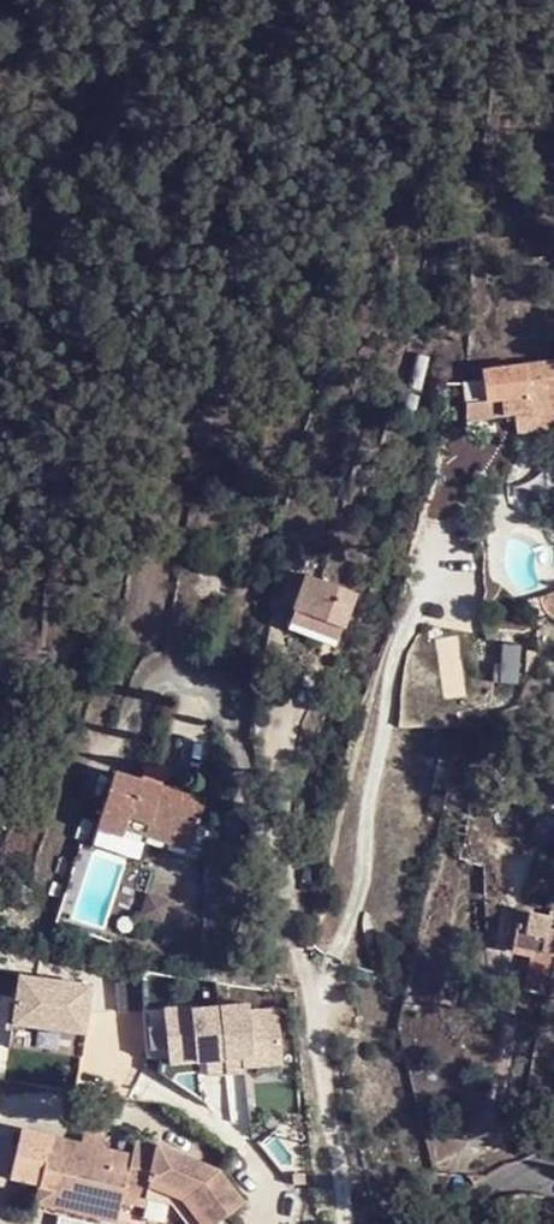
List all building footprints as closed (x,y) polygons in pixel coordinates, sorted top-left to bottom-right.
[(528,360),(481,365),(483,378),(470,379),(471,399),(511,395),(513,414),(514,425),(553,421),(553,358),(528,360)] [(511,395),(471,399),(472,417),(508,414),(513,414),(511,395)] [(356,573),(304,558),(293,596),(345,611),(356,573)] [(342,622),(345,611),(293,596),(290,607),(342,622)] [(132,819),(195,836),(204,803),(111,776),(96,829),(126,837),(129,829),(132,819)] [(553,843),(553,807),(539,805),(534,839),(553,843)] [(129,829),(192,847),(195,836),(132,819),(129,829)] [(548,997),(553,968),(553,931),(548,930),(551,917),(529,912),(529,915),(524,914),(521,927),(519,926),(513,954),(533,958),(526,993),(548,997)] [(88,989),(16,976),(8,1025),(80,1037),(88,989)] [(88,1129),(86,1146),(107,1149),(109,1132),(88,1129)] [(137,1153),(107,1149),(86,1146),(53,1141),(44,1192),(129,1206),(131,1193),(155,1197),(157,1183),(192,1189),(225,1222),(257,1192),(225,1159),(165,1140),(140,1137),(137,1153)] [(225,1222),(192,1189),(157,1183),(155,1197),(182,1201),(205,1223),(223,1223),(225,1222)] [(129,1206),(44,1192),(40,1216),(90,1223),(128,1223),(129,1206)]
